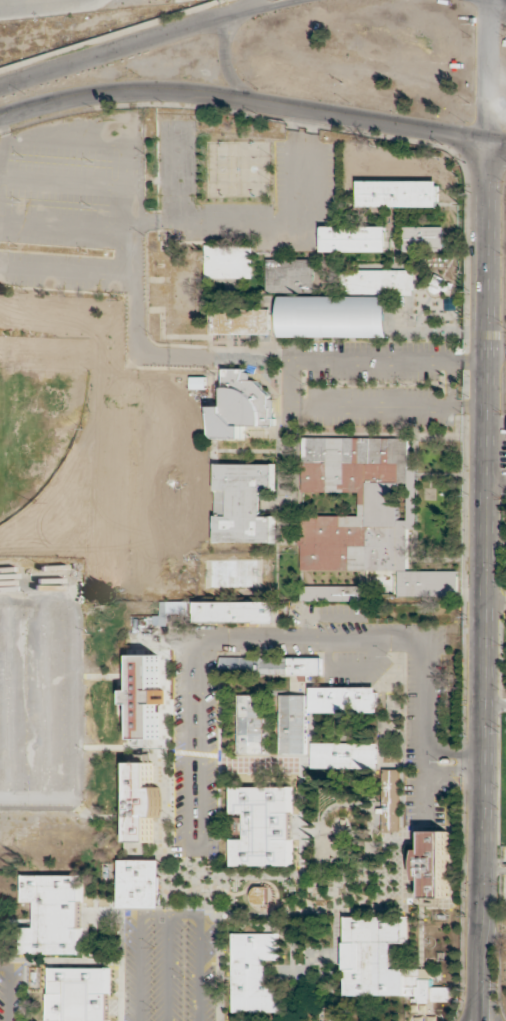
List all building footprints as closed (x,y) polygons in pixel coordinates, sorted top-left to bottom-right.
[(417,480),(371,480),(359,485),(345,453),(217,453),(217,544),(252,544),(256,552),(236,561),(236,596),(198,596),(198,620),(279,620),(279,599),(276,593),(285,593),(290,591),(295,602),(364,602),(364,571),(401,571),(402,574),(410,571),(410,530),(417,527),(417,480)] [(428,827),(428,846),(420,846),(421,879),(426,879),(426,910),(452,909),(451,827),(428,827)]
